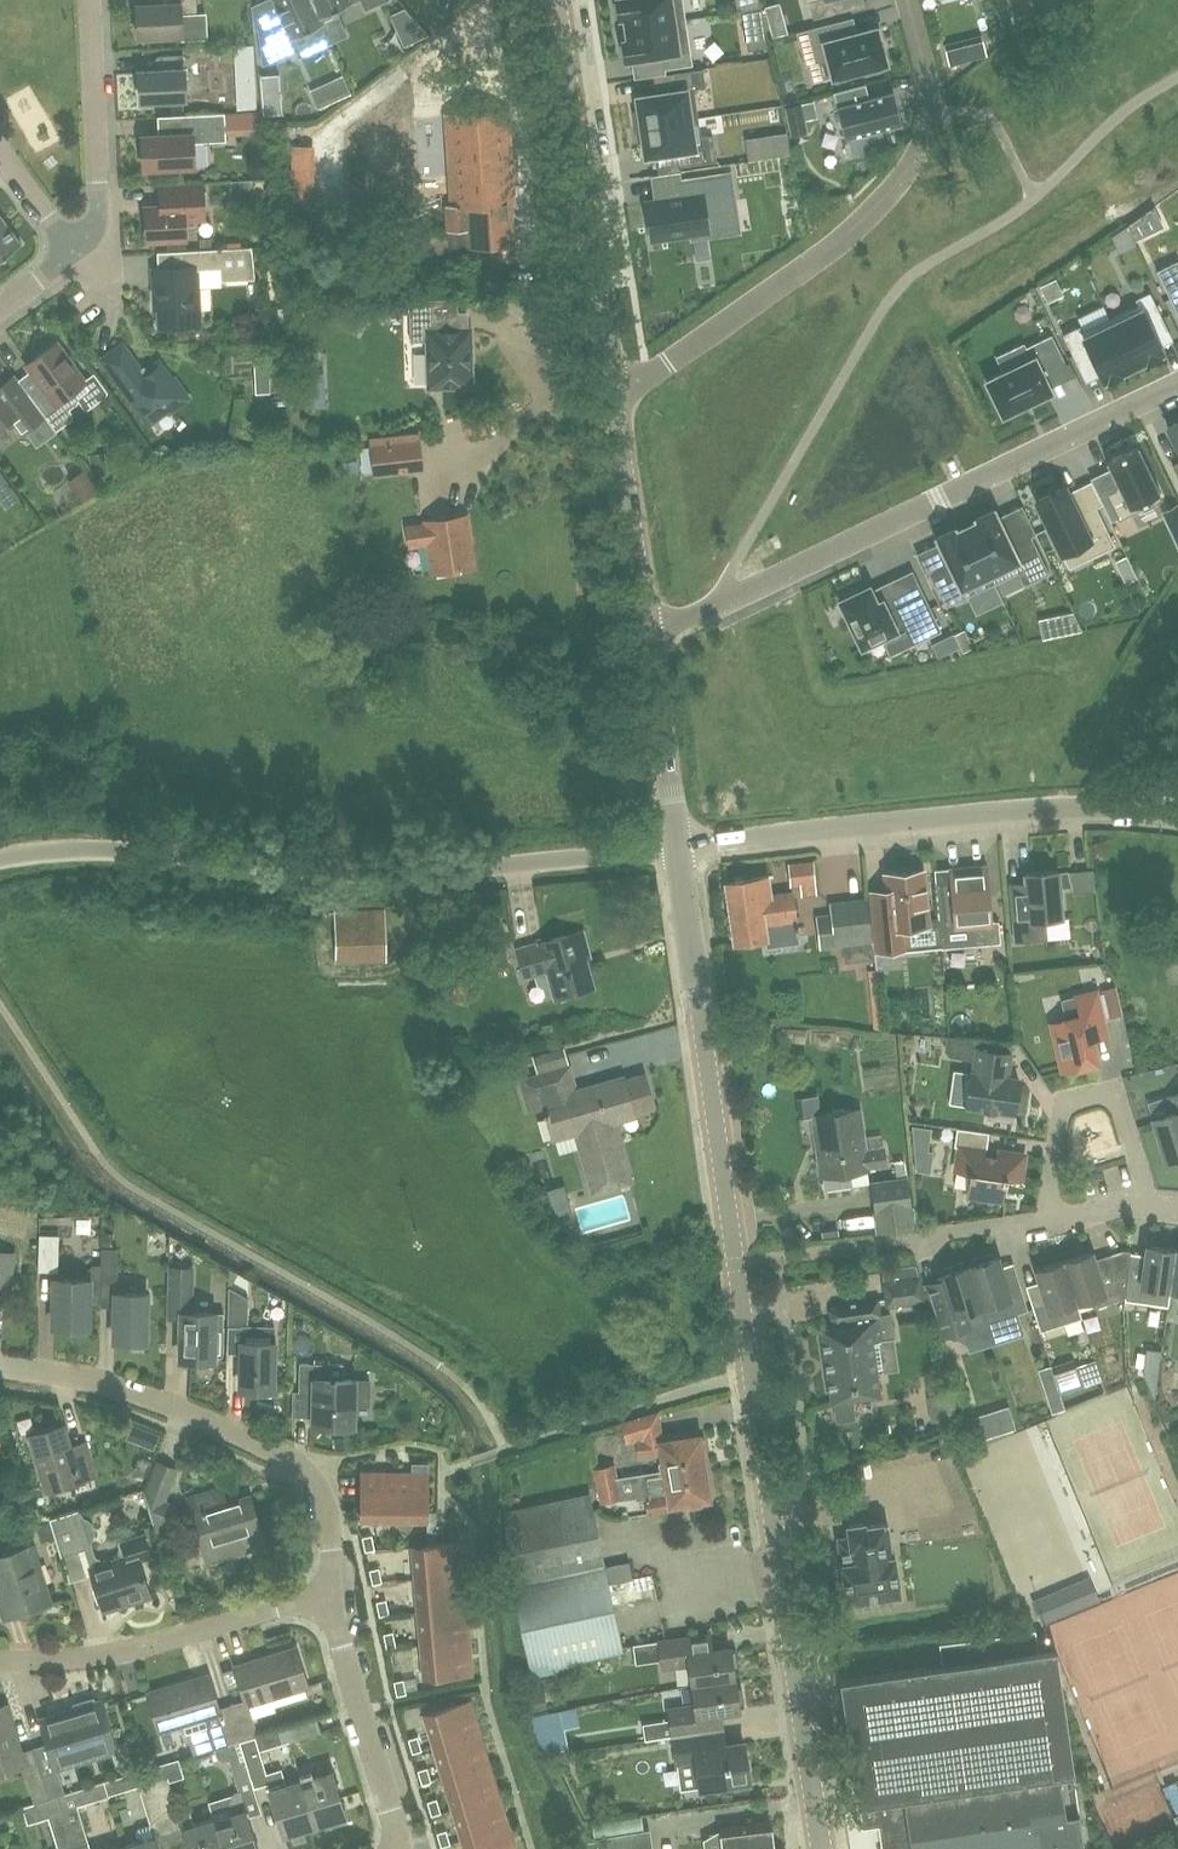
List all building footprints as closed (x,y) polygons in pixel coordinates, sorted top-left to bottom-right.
[(197,15),(197,0),(164,0),(164,3),(136,5),(137,37),(183,35),(182,16),(197,15)] [(320,17),(312,0),(272,0),(280,16),(259,25),(263,64),(288,53),(283,43),(323,24),(320,17)] [(320,17),(359,0),(312,0),(320,17)] [(366,10),(387,0),(361,0),(366,10)] [(686,20),(683,0),(617,0),(620,18),(624,18),(626,29),(686,20)] [(810,2),(814,19),(846,11),(843,0),(817,0),(810,2)] [(393,16),(406,47),(430,37),(406,10),(393,16)] [(692,65),(686,20),(626,29),(627,40),(623,40),(626,60),(661,55),(664,69),(692,65)] [(784,21),(770,25),(773,36),(787,33),(784,21)] [(830,24),(798,32),(807,65),(809,65),(829,60),(834,77),(834,78),(887,64),(878,29),(850,36),(834,40),(830,24)] [(964,42),(945,47),(950,63),(969,58),(964,42)] [(186,99),(185,70),(184,55),(158,55),(155,59),(155,66),(151,70),(139,71),(140,101),(186,99)] [(637,98),(639,111),(634,112),(636,127),(699,118),(695,89),(706,88),(703,69),(669,74),(672,91),(657,93),(638,96),(636,96),(636,98),(637,98)] [(283,115),(279,72),(260,74),(264,116),(283,115)] [(343,76),(311,91),(319,109),(351,94),(343,76)] [(902,125),(894,92),(870,98),(866,84),(834,93),(846,139),(902,125)] [(806,120),(818,117),(814,101),(786,107),(792,136),(808,132),(806,120)] [(511,204),(515,203),(510,111),(446,115),(451,206),(511,204)] [(144,168),(195,167),(194,143),(226,142),(225,114),(185,115),(186,130),(180,134),(142,136),(144,168)] [(636,127),(638,143),(643,142),(645,155),(645,157),(647,157),(658,155),(677,152),(679,167),(717,161),(713,135),(702,136),(699,118),(636,127)] [(787,133),(767,136),(770,157),(791,154),(787,133)] [(295,145),(295,161),(311,161),(311,145),(295,145)] [(657,199),(647,201),(653,237),(688,231),(708,228),(705,213),(736,209),(730,171),(679,179),(678,179),(681,196),(657,199)] [(185,219),(205,219),(203,182),(160,184),(161,206),(146,206),(147,240),(186,239),(185,219)] [(311,193),(295,193),(295,208),(311,208),(311,193)] [(511,204),(451,206),(446,206),(448,230),(470,229),(471,247),(513,245),(511,204)] [(1136,239),(1163,226),(1154,208),(1129,225),(1136,239)] [(22,244),(0,215),(0,260),(22,244)] [(221,281),(255,280),(252,248),(183,251),(183,267),(153,268),(156,308),(159,308),(160,327),(200,325),(197,270),(221,269),(221,281)] [(152,264),(151,251),(131,253),(132,266),(152,264)] [(1157,271),(1172,301),(1177,298),(1177,261),(1157,271)] [(1161,354),(1163,353),(1150,325),(1163,319),(1150,292),(1136,300),(1138,305),(1110,318),(1134,367),(1147,361),(1147,362),(1161,355),(1161,354)] [(457,297),(410,298),(411,342),(428,341),(429,388),(473,387),(471,329),(461,329),(461,312),(457,312),(457,297)] [(1063,334),(1076,361),(1091,353),(1105,381),(1107,380),(1108,381),(1122,374),(1122,373),(1134,367),(1110,318),(1083,331),(1080,326),(1063,334)] [(1004,373),(987,381),(1003,415),(1052,392),(1050,388),(1044,376),(1066,366),(1065,365),(1052,336),(1027,348),(1026,349),(1031,360),(1004,373)] [(66,356),(61,348),(57,343),(27,365),(40,382),(39,388),(30,394),(56,431),(73,419),(73,414),(70,409),(78,403),(79,398),(74,391),(86,383),(75,368),(75,363),(70,356),(66,356)] [(189,398),(175,378),(172,380),(159,362),(147,370),(140,369),(122,345),(103,359),(147,419),(165,406),(170,412),(189,398)] [(276,364),(259,363),(258,394),(275,395),(276,364)] [(2,385),(0,382),(0,427),(4,424),(6,428),(11,429),(20,423),(25,430),(35,423),(47,439),(56,432),(44,416),(15,376),(2,385)] [(1168,427),(1177,448),(1177,422),(1168,427)] [(375,475),(424,470),(421,438),(371,444),(375,475)] [(1115,490),(1107,494),(1120,520),(1163,499),(1137,447),(1108,461),(1118,482),(1115,490)] [(1066,487),(1036,501),(1062,553),(1083,543),(1091,558),(1115,546),(1096,507),(1079,515),(1069,493),(1066,487)] [(1162,512),(1167,523),(1177,518),(1177,504),(1162,512)] [(978,521),(967,527),(994,584),(1018,572),(1024,585),(1049,573),(1032,537),(1031,535),(1011,545),(998,517),(994,510),(977,519),(978,521)] [(411,548),(430,545),(434,574),(475,567),(467,515),(426,521),(427,523),(407,526),(411,548)] [(950,564),(931,574),(936,584),(946,607),(994,584),(967,527),(956,532),(955,529),(938,538),(940,543),(950,564)] [(906,626),(914,642),(939,630),(925,602),(903,613),(899,605),(888,611),(883,601),(878,603),(872,591),(870,587),(865,589),(862,585),(843,594),(845,598),(840,601),(862,647),(906,626)] [(1074,613),(1063,616),(1067,632),(1081,629),(1074,613)] [(803,895),(819,894),(814,860),(789,863),(792,885),(801,885),(803,895)] [(988,864),(949,868),(950,880),(936,881),(940,927),(982,923),(984,942),(1001,941),(999,920),(993,921),(988,864)] [(923,870),(887,873),(888,886),(869,888),(872,914),(874,914),(878,951),(907,948),(905,927),(928,925),(923,870)] [(1026,872),(1027,882),(1008,884),(1010,905),(1014,905),(1017,941),(1046,938),(1044,920),(1062,918),(1060,889),(1072,887),(1068,872),(1059,873),(1058,870),(1026,872)] [(727,881),(735,942),(767,937),(765,923),(797,919),(794,891),(766,895),(763,876),(727,881)] [(831,902),(832,913),(816,914),(820,947),(873,941),(868,898),(831,902)] [(385,912),(338,913),(339,956),(386,956),(385,912)] [(594,987),(586,958),(591,956),(583,929),(517,947),(526,976),(549,969),(557,997),(594,987)] [(1061,999),(1066,1019),(1051,1023),(1062,1071),(1098,1062),(1093,1041),(1110,1036),(1106,1019),(1103,1020),(1096,992),(1076,997),(1076,995),(1061,999)] [(969,1052),(971,1038),(949,1036),(947,1049),(950,1053),(965,1055),(969,1052)] [(572,1064),(569,1065),(564,1047),(533,1055),(538,1074),(530,1076),(524,1086),(527,1097),(537,1103),(544,1101),(555,1137),(579,1131),(596,1192),(633,1181),(616,1120),(637,1114),(636,1113),(651,1109),(655,1101),(649,1079),(642,1075),(627,1079),(627,1077),(579,1090),(572,1064)] [(977,1048),(973,1072),(954,1070),(950,1103),(966,1105),(1014,1112),(1019,1079),(1007,1077),(1010,1053),(977,1048)] [(1168,1097),(1173,1112),(1154,1119),(1168,1165),(1177,1162),(1177,1094),(1168,1097)] [(819,1114),(820,1120),(813,1121),(816,1140),(823,1140),(825,1154),(819,1155),(822,1176),(825,1175),(826,1187),(850,1183),(848,1172),(867,1169),(867,1167),(886,1164),(884,1147),(865,1150),(858,1108),(819,1114)] [(997,1156),(986,1154),(989,1132),(957,1128),(954,1146),(959,1147),(956,1170),(969,1172),(968,1177),(969,1177),(967,1189),(974,1190),(973,1195),(997,1199),(998,1193),(1004,1194),(1005,1182),(1006,1182),(1007,1177),(1020,1179),(1024,1155),(997,1151),(997,1156)] [(913,1226),(906,1179),(872,1184),(876,1213),(879,1230),(913,1226)] [(59,1274),(60,1234),(40,1234),(39,1273),(59,1274)] [(1167,1305),(1175,1249),(1146,1245),(1142,1277),(1127,1275),(1124,1297),(1124,1300),(1167,1305)] [(118,1283),(118,1249),(102,1248),(102,1283),(118,1283)] [(1167,1305),(1168,1305),(1170,1289),(1177,1290),(1177,1249),(1175,1249),(1167,1305)] [(1094,1307),(1124,1297),(1127,1275),(1131,1251),(1124,1250),(1110,1254),(1117,1278),(1101,1283),(1094,1259),(1091,1252),(1064,1261),(1077,1302),(1078,1302),(1091,1298),(1094,1307)] [(11,1287),(16,1255),(0,1253),(0,1256),(0,1286),(11,1287)] [(996,1256),(993,1257),(992,1253),(970,1259),(972,1264),(968,1265),(987,1323),(1018,1313),(1028,1310),(1019,1283),(1006,1287),(999,1266),(996,1256)] [(987,1323),(968,1265),(965,1266),(964,1261),(942,1268),(944,1273),(941,1274),(927,1278),(937,1309),(945,1335),(987,1323)] [(1082,1317),(1078,1302),(1077,1302),(1064,1261),(1036,1270),(1046,1303),(1032,1307),(1040,1331),(1068,1323),(1068,1321),(1082,1317)] [(185,1304),(186,1266),(170,1266),(169,1303),(185,1304)] [(919,1276),(884,1281),(883,1282),(886,1306),(927,1300),(919,1276)] [(91,1279),(61,1279),(56,1279),(56,1327),(89,1328),(91,1279)] [(275,1391),(276,1341),(276,1326),(249,1325),(250,1296),(230,1285),(230,1312),(229,1325),(230,1325),(230,1328),(230,1351),(243,1352),(243,1390),(275,1391)] [(115,1341),(147,1342),(148,1293),(116,1293),(115,1341)] [(833,1402),(835,1402),(837,1421),(856,1418),(853,1399),(878,1396),(880,1396),(880,1393),(872,1343),(882,1341),(882,1340),(895,1338),(891,1312),(880,1314),(878,1299),(834,1305),(830,1311),(831,1318),(838,1323),(838,1326),(823,1328),(820,1328),(821,1331),(831,1400),(831,1403),(833,1402)] [(216,1312),(184,1311),(184,1360),(215,1360),(215,1357),(224,1357),(224,1328),(215,1328),(216,1312)] [(1051,1367),(1060,1394),(1084,1386),(1074,1359),(1051,1367)] [(345,1364),(301,1363),(300,1394),(315,1394),(314,1425),(356,1426),(357,1405),(370,1406),(370,1380),(357,1380),(357,1379),(345,1379),(345,1364)] [(665,1470),(704,1463),(702,1454),(707,1453),(704,1437),(699,1438),(699,1435),(697,1436),(696,1429),(657,1434),(654,1412),(623,1423),(627,1441),(636,1440),(639,1457),(662,1453),(665,1470)] [(49,1490),(96,1476),(86,1444),(72,1448),(65,1425),(32,1435),(49,1490)] [(132,1425),(127,1438),(154,1449),(160,1435),(132,1425)] [(143,1495),(146,1496),(154,1524),(171,1531),(180,1505),(167,1500),(179,1468),(156,1460),(143,1495)] [(397,1472),(396,1520),(430,1521),(431,1463),(416,1463),(416,1472),(397,1472)] [(595,1469),(598,1486),(617,1482),(617,1478),(614,1465),(595,1469)] [(666,1473),(665,1470),(633,1475),(633,1478),(634,1483),(636,1492),(644,1490),(645,1496),(646,1499),(648,1515),(708,1505),(707,1498),(710,1498),(709,1495),(714,1494),(711,1479),(706,1479),(704,1467),(666,1473)] [(396,1520),(397,1472),(364,1471),(362,1519),(396,1520)] [(602,1502),(621,1498),(618,1486),(617,1482),(598,1486),(602,1502)] [(266,1545),(262,1530),(252,1498),(223,1506),(219,1491),(191,1499),(211,1561),(266,1545)] [(632,1561),(607,1566),(591,1493),(509,1510),(512,1564),(515,1579),(514,1579),(534,1675),(571,1667),(570,1662),(624,1649),(610,1584),(635,1579),(632,1561)] [(61,1556),(63,1556),(92,1547),(81,1509),(50,1518),(61,1556)] [(847,1601),(901,1593),(896,1554),(893,1554),(888,1522),(865,1525),(865,1521),(848,1524),(850,1535),(838,1537),(847,1601)] [(373,1533),(364,1535),(367,1550),(376,1548),(373,1533)] [(153,1556),(147,1536),(121,1544),(125,1557),(92,1567),(106,1610),(153,1596),(142,1560),(153,1556)] [(417,1578),(465,1575),(462,1542),(415,1544),(417,1578)] [(52,1604),(33,1546),(0,1556),(0,1601),(6,1619),(52,1604)] [(380,1566),(371,1568),(374,1583),(384,1581),(380,1566)] [(420,1611),(468,1608),(465,1575),(417,1578),(420,1611)] [(415,1612),(411,1580),(389,1583),(392,1614),(415,1612)] [(1098,1603),(1088,1580),(1035,1602),(1044,1625),(1098,1603)] [(387,1598),(378,1600),(381,1615),(391,1613),(387,1598)] [(423,1644),(471,1641),(468,1608),(420,1611),(423,1644)] [(395,1630),(385,1632),(388,1647),(398,1645),(395,1630)] [(841,1681),(842,1687),(844,1703),(863,1829),(878,1827),(881,1843),(882,1848),(1084,1848),(1077,1802),(1073,1775),(1062,1700),(1055,1650),(1055,1649),(1039,1652),(1035,1630),(1029,1631),(941,1644),(939,1644),(940,1649),(942,1666),(841,1681)] [(691,1664),(694,1684),(737,1678),(736,1669),(741,1669),(738,1649),(733,1650),(732,1647),(715,1650),(712,1631),(687,1634),(687,1637),(661,1640),(665,1668),(673,1666),(691,1664)] [(471,1641),(423,1644),(426,1677),(474,1675),(471,1641)] [(246,1739),(260,1734),(250,1704),(308,1686),(296,1648),(237,1667),(247,1699),(235,1703),(246,1739)] [(230,1743),(241,1740),(246,1739),(235,1703),(220,1707),(210,1675),(150,1693),(162,1731),(206,1717),(213,1738),(227,1734),(230,1743)] [(738,1687),(737,1678),(694,1684),(697,1704),(679,1706),(671,1707),(673,1719),(675,1735),(675,1736),(715,1730),(724,1729),(721,1712),(742,1710),(741,1706),(746,1705),(744,1686),(738,1687)] [(405,1679),(396,1681),(399,1695),(408,1693),(405,1679)] [(42,1768),(51,1798),(60,1795),(67,1793),(60,1767),(103,1753),(117,1749),(114,1737),(102,1700),(97,1702),(95,1697),(75,1703),(77,1708),(42,1718),(50,1743),(56,1763),(42,1768)] [(436,1746),(482,1732),(472,1700),(426,1713),(436,1746)] [(36,1747),(22,1751),(8,1705),(0,1708),(0,1772),(25,1765),(30,1780),(37,1802),(51,1798),(42,1768),(36,1747)] [(277,1729),(282,1745),(323,1733),(318,1717),(277,1729)] [(260,1752),(282,1745),(277,1729),(260,1734),(246,1739),(241,1740),(254,1780),(254,1781),(267,1778),(260,1752)] [(715,1730),(675,1736),(679,1764),(698,1761),(702,1788),(753,1780),(747,1742),(726,1746),(724,1729),(715,1730)] [(446,1777),(491,1763),(482,1732),(436,1746),(446,1777)] [(420,1736),(410,1739),(415,1753),(424,1750),(420,1736)] [(254,1781),(254,1780),(241,1740),(230,1743),(226,1745),(215,1749),(217,1756),(218,1758),(220,1759),(222,1760),(224,1761),(226,1761),(229,1760),(231,1760),(238,1786),(254,1781)] [(501,1795),(496,1780),(491,1763),(446,1777),(456,1809),(501,1795)] [(429,1767),(420,1770),(424,1784),(434,1781),(429,1767)] [(155,1781),(152,1782),(148,1768),(105,1781),(109,1795),(139,1786),(151,1826),(167,1821),(155,1781)] [(348,1817),(337,1780),(334,1771),(303,1780),(317,1827),(348,1817)] [(179,1814),(167,1777),(155,1781),(167,1821),(180,1817),(184,1828),(191,1848),(225,1848),(216,1819),(195,1825),(190,1811),(179,1814)] [(317,1827),(303,1780),(271,1789),(285,1836),(317,1827)] [(110,1796),(109,1795),(105,1781),(67,1793),(60,1795),(76,1848),(90,1844),(78,1806),(110,1796)] [(225,1848),(259,1848),(247,1810),(242,1791),(237,1792),(233,1795),(230,1800),(228,1805),(229,1810),(230,1814),(216,1819),(225,1848)] [(60,1795),(51,1798),(37,1802),(23,1806),(28,1824),(49,1817),(59,1848),(75,1848),(76,1848),(60,1795)] [(465,1840),(511,1826),(501,1795),(456,1809),(465,1840)] [(439,1798),(429,1801),(434,1815),(443,1812),(439,1798)] [(775,1845),(772,1820),(722,1826),(722,1829),(724,1848),(776,1848),(775,1845)] [(511,1826),(465,1840),(468,1848),(518,1848),(511,1826)] [(448,1830),(439,1833),(443,1847),(453,1844),(448,1830)] [(646,1831),(597,1839),(593,1839),(598,1848),(649,1848),(646,1831)] [(126,1848),(160,1848),(156,1836),(125,1846),(126,1848)]
